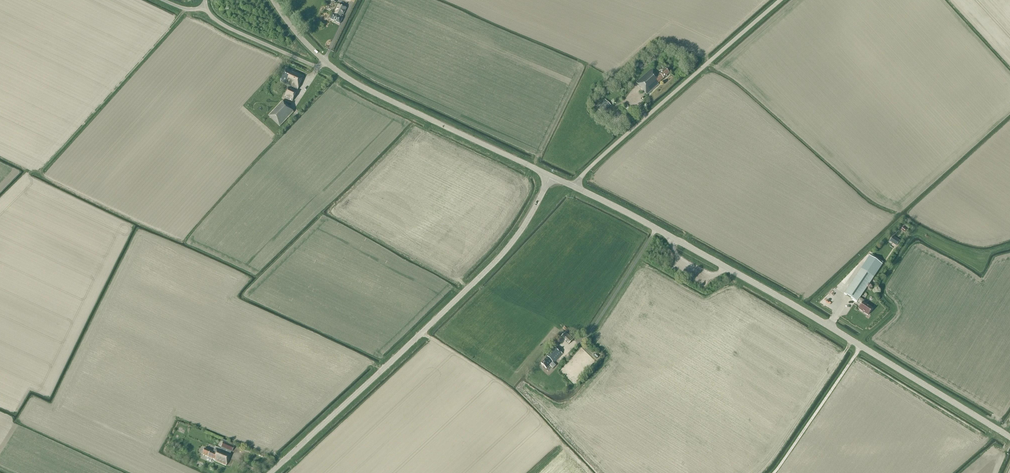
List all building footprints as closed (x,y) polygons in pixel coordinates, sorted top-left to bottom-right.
[(333,14),(330,19),(340,24),(342,19),(341,18),(343,15),(347,8),(338,4),(335,11),(336,12),(334,15),(333,14)] [(291,72),(286,69),(280,82),(294,88),(298,90),(304,76),(292,71),(291,72)] [(659,85),(658,83),(669,73),(665,69),(657,75),(652,69),(636,83),(647,95),(659,85)] [(284,98),(292,102),(297,91),(298,90),(294,88),(294,90),(289,88),(284,98)] [(596,108),(602,114),(611,106),(605,100),(596,108)] [(268,116),(280,127),(294,112),(282,101),(268,116)] [(889,242),(896,246),(900,241),(893,236),(889,242)] [(860,298),(873,277),(861,269),(844,294),(857,302),(857,301),(862,304),(858,309),(868,315),(873,308),(863,302),(864,301),(860,298)] [(561,337),(569,344),(573,340),(565,333),(561,337)] [(553,369),(556,366),(554,363),(562,354),(555,347),(546,356),(548,357),(541,364),(546,369),(550,365),(553,369)] [(223,442),(221,447),(232,452),(234,447),(223,442)] [(214,461),(226,466),(231,455),(216,449),(214,453),(204,449),(202,455),(214,460),(214,461)]
